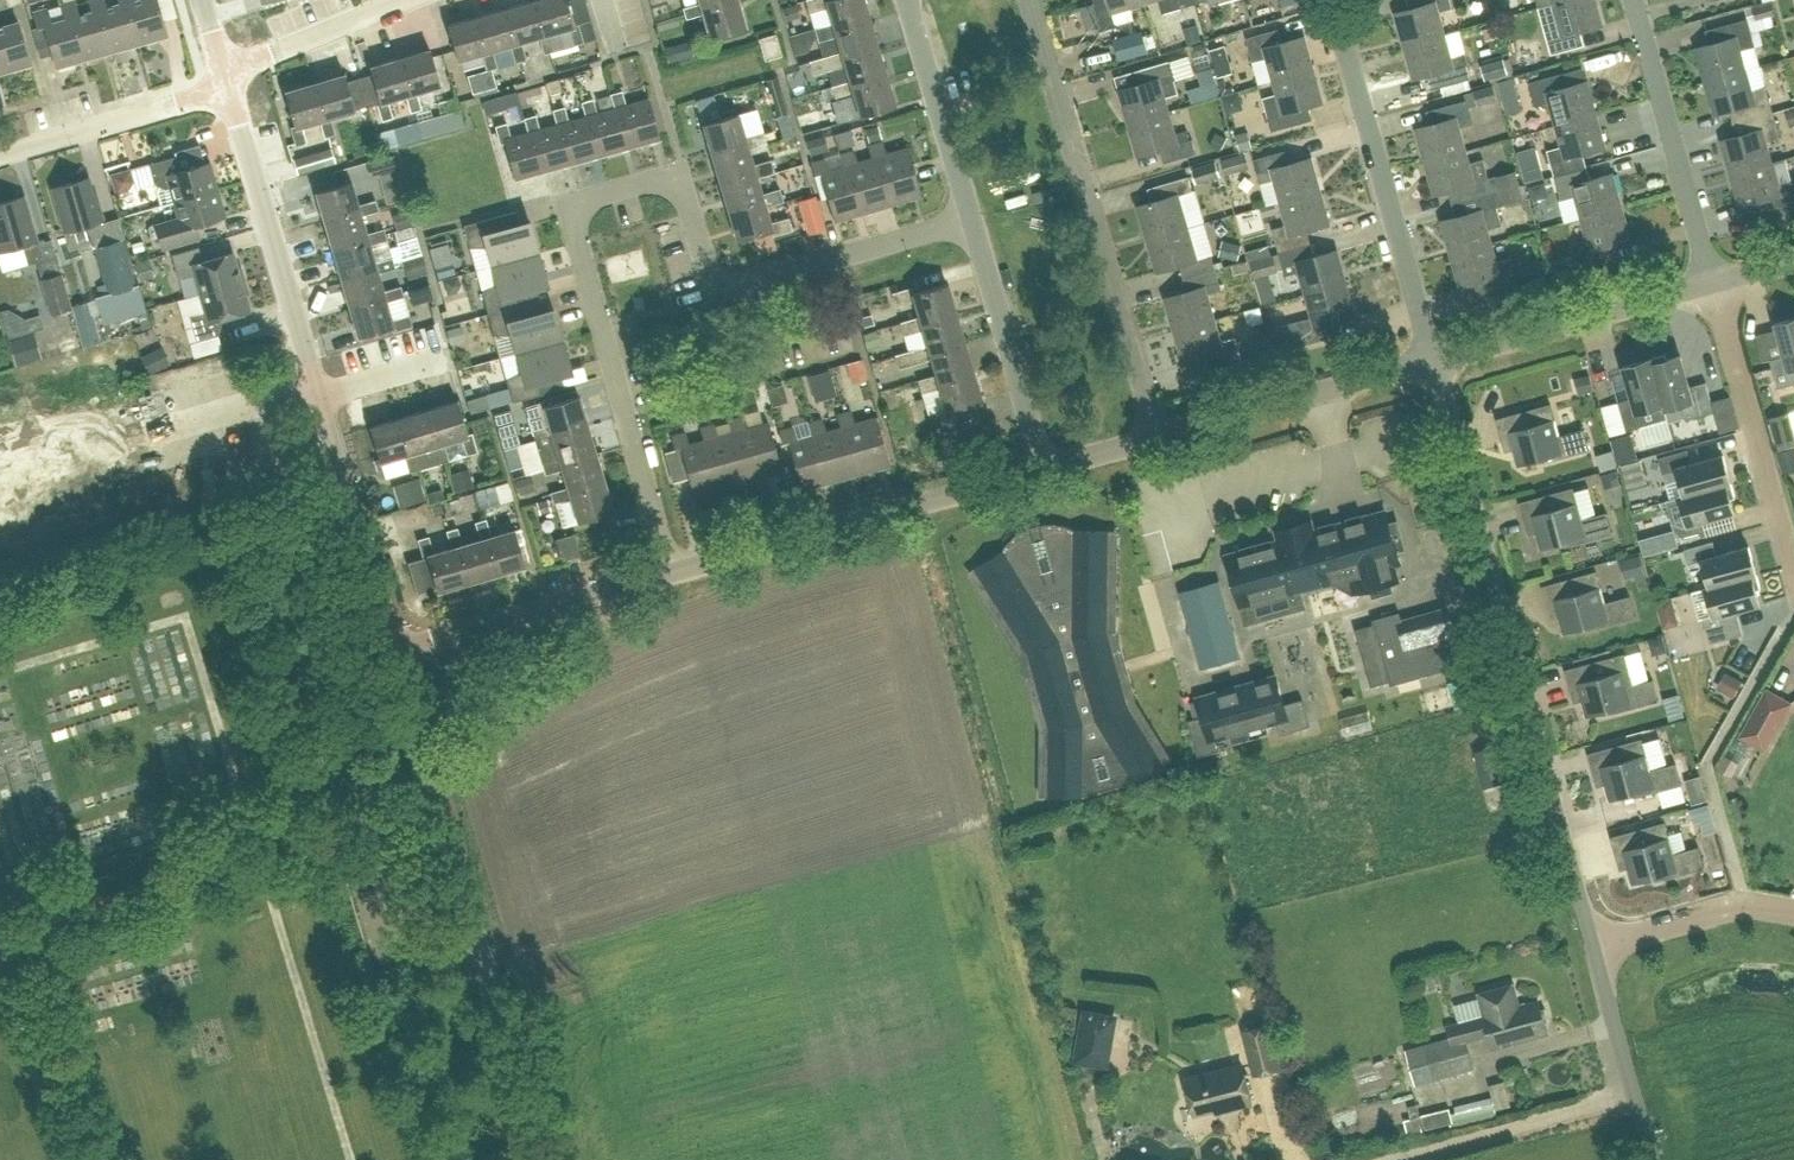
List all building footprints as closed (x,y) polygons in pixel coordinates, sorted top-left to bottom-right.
[(91,10),(79,14),(75,0),(74,0),(63,3),(60,4),(64,18),(72,16),(85,59),(112,51),(100,8),(91,10)] [(119,3),(106,6),(104,0),(88,0),(91,10),(100,8),(112,51),(139,44),(127,0),(119,3)] [(139,44),(168,36),(164,22),(158,0),(118,0),(119,3),(127,0),(139,44)] [(544,36),(534,0),(505,8),(515,44),(520,43),(538,37),(543,54),(554,51),(549,34),(544,36)] [(582,43),(577,25),(573,26),(566,2),(566,0),(535,0),(534,0),(544,36),(549,34),(567,29),(572,46),(582,43)] [(566,2),(573,26),(577,25),(582,43),(595,39),(584,0),(574,0),(566,2)] [(745,27),(737,0),(728,0),(701,8),(699,3),(682,8),(685,19),(702,14),(709,37),(745,27)] [(863,0),(806,0),(805,0),(809,13),(827,8),(832,24),(834,30),(869,20),(863,0)] [(1113,14),(1145,4),(1144,0),(1094,0),(1103,31),(1117,27),(1113,14)] [(1181,9),(1195,4),(1194,0),(1161,0),(1165,13),(1181,9)] [(1443,11),(1453,9),(1451,0),(1407,0),(1410,9),(1395,13),(1404,46),(1449,33),(1443,11)] [(1603,25),(1596,0),(1565,0),(1552,4),(1556,17),(1543,21),(1552,54),(1584,45),(1580,31),(1603,25)] [(1774,1),(1755,6),(1758,19),(1778,14),(1774,1)] [(795,4),(780,9),(784,22),(799,18),(795,4)] [(52,53),(56,67),(85,59),(72,16),(64,18),(51,22),(47,7),(32,12),(36,27),(32,28),(40,56),(52,53)] [(486,52),(491,50),(509,45),(514,62),(524,60),(520,43),(515,44),(505,8),(476,17),(486,52)] [(491,50),(486,52),(476,17),(447,25),(457,60),(481,54),(486,71),(467,76),(473,94),(496,86),(491,69),(496,68),(491,50)] [(1710,44),(1696,48),(1705,81),(1746,70),(1740,51),(1754,47),(1747,19),(1706,31),(1710,44)] [(834,30),(832,24),(814,29),(816,38),(818,42),(836,36),(841,53),(842,59),(877,48),(869,20),(834,30)] [(2,73),(31,64),(18,21),(0,27),(0,65),(2,73)] [(1483,29),(1487,40),(1501,36),(1498,25),(1483,29)] [(1199,28),(1186,32),(1189,43),(1202,39),(1199,28)] [(814,29),(789,36),(795,54),(807,51),(812,39),(816,38),(814,29)] [(1251,57),(1265,53),(1273,82),(1314,70),(1305,37),(1282,44),(1278,30),(1246,39),(1251,57)] [(1121,60),(1151,52),(1145,31),(1116,38),(1121,60)] [(1456,57),(1455,56),(1449,33),(1404,46),(1413,80),(1436,73),(1440,86),(1472,77),(1466,54),(1456,57)] [(781,55),(775,34),(758,39),(764,60),(781,55)] [(1520,65),(1541,65),(1542,39),(1520,39),(1520,65)] [(677,45),(665,48),(669,63),(681,60),(677,45)] [(827,71),(844,66),(849,82),(851,87),(886,77),(877,48),(842,59),(841,53),(810,62),(813,75),(827,71)] [(440,86),(430,50),(400,59),(410,94),(405,96),(410,113),(421,110),(416,93),(440,86)] [(1174,59),(1180,79),(1200,73),(1194,53),(1174,59)] [(1265,53),(1251,57),(1259,86),(1273,82),(1265,53)] [(400,59),(370,67),(372,74),(359,78),(367,106),(377,104),(382,121),(392,118),(387,101),(405,96),(410,94),(400,59)] [(1229,60),(1213,64),(1217,77),(1232,73),(1229,60)] [(1503,60),(1485,65),(1488,77),(1506,72),(1503,60)] [(1141,84),(1118,91),(1128,124),(1169,112),(1159,79),(1173,75),(1169,62),(1137,71),(1141,84)] [(844,66),(827,71),(831,87),(849,82),(844,66)] [(1194,103),(1222,95),(1213,67),(1200,71),(1204,85),(1190,89),(1194,103)] [(1323,103),(1314,70),(1273,82),(1278,98),(1264,102),(1272,132),(1313,121),(1309,107),(1323,103)] [(1714,115),(1737,108),(1741,121),(1772,112),(1765,87),(1751,91),(1746,70),(1705,81),(1714,115)] [(1535,106),(1549,102),(1555,126),(1597,114),(1588,81),(1564,88),(1560,74),(1529,83),(1535,106)] [(346,82),(344,75),(314,83),(325,119),(319,120),(324,138),(334,135),(329,117),(367,106),(359,78),(346,82)] [(860,117),(895,107),(886,77),(851,87),(849,82),(831,87),(835,100),(853,95),(860,117)] [(1512,79),(1499,83),(1507,112),(1521,108),(1512,79)] [(306,143),(301,125),(319,120),(325,119),(314,83),(285,92),(294,126),(290,127),(295,146),(306,143)] [(1481,105),(1499,100),(1495,84),(1476,89),(1481,105)] [(659,138),(648,98),(624,104),(620,91),(609,94),(613,107),(618,106),(629,146),(659,138)] [(835,100),(831,101),(837,124),(860,117),(853,95),(835,100)] [(485,113),(502,109),(498,96),(482,101),(485,113)] [(589,114),(600,154),(629,146),(618,106),(613,107),(595,112),(592,99),(580,102),(584,115),(589,114)] [(1416,129),(1425,162),(1466,151),(1459,127),(1474,123),(1468,101),(1426,112),(1430,125),(1416,129)] [(560,122),(572,162),(600,154),(589,114),(584,115),(566,120),(562,107),(551,110),(555,124),(560,122)] [(755,108),(737,113),(744,136),(761,131),(755,108)] [(1175,134),(1169,112),(1128,124),(1137,157),(1161,150),(1164,164),(1196,154),(1192,140),(1178,144),(1175,134)] [(1721,140),(1730,173),(1771,161),(1766,143),(1780,139),(1772,112),(1741,121),(1744,134),(1721,140)] [(737,113),(702,123),(711,153),(746,143),(747,149),(765,144),(761,131),(744,136),(737,113)] [(1548,153),(1555,176),(1586,167),(1583,154),(1606,147),(1597,114),(1555,126),(1562,149),(1548,153)] [(522,118),(526,132),(532,130),(543,170),(572,162),(560,122),(555,124),(537,129),(533,115),(522,118)] [(503,142),(513,179),(543,170),(532,130),(526,132),(508,137),(504,123),(493,126),(498,144),(503,142)] [(877,127),(866,130),(869,141),(880,138),(877,127)] [(850,130),(834,134),(838,149),(854,144),(850,130)] [(1178,144),(1192,140),(1189,130),(1175,134),(1178,144)] [(1246,133),(1237,136),(1242,150),(1251,147),(1246,133)] [(1218,134),(1212,147),(1221,151),(1227,139),(1218,134)] [(824,138),(807,143),(811,155),(828,150),(824,138)] [(891,205),(921,196),(907,147),(885,154),(881,142),(867,146),(871,158),(877,156),(891,205)] [(746,143),(711,153),(719,182),(754,172),(756,178),(774,173),(770,160),(752,165),(747,149),(746,143)] [(300,173),(338,162),(333,147),(295,158),(300,173)] [(877,156),(871,158),(856,163),(852,150),(838,154),(842,167),(849,165),(863,213),(891,205),(877,156)] [(1484,161),(1469,165),(1466,151),(1425,162),(1434,195),(1457,189),(1461,202),(1493,193),(1484,161)] [(1228,174),(1251,168),(1247,152),(1224,159),(1228,174)] [(1257,175),(1271,171),(1280,203),(1322,191),(1312,158),(1289,164),(1286,152),(1253,161),(1257,175)] [(155,184),(159,186),(164,188),(169,187),(173,202),(218,189),(210,162),(180,171),(176,156),(149,164),(155,184)] [(368,163),(372,178),(396,171),(392,156),(368,163)] [(820,174),(834,222),(863,213),(849,165),(842,167),(828,171),(824,158),(810,162),(814,176),(820,174)] [(1771,161),(1730,173),(1740,207),(1755,203),(1761,225),(1790,217),(1788,208),(1793,206),(1793,189),(1785,158),(1771,161)] [(1199,183),(1223,176),(1219,161),(1194,168),(1199,183)] [(132,180),(125,192),(155,184),(149,164),(129,170),(132,180)] [(1541,166),(1522,171),(1525,181),(1544,176),(1541,166)] [(1613,174),(1590,180),(1586,167),(1555,176),(1559,189),(1561,199),(1574,195),(1581,218),(1623,206),(1613,174)] [(129,170),(110,175),(116,194),(125,192),(132,180),(129,170)] [(1502,190),(1522,185),(1518,170),(1498,175),(1502,190)] [(754,172),(719,182),(727,211),(762,201),(764,207),(782,202),(779,189),(760,194),(756,178),(754,172)] [(104,221),(96,193),(93,193),(89,178),(52,188),(64,232),(104,221)] [(1153,203),(1138,207),(1148,240),(1189,227),(1180,195),(1193,191),(1189,178),(1149,189),(1153,203)] [(351,181),(316,192),(324,221),(360,210),(361,215),(378,210),(375,200),(358,205),(351,181)] [(1544,183),(1529,188),(1533,202),(1548,197),(1544,183)] [(1502,190),(1506,205),(1526,199),(1522,185),(1502,190)] [(159,186),(156,190),(161,206),(173,202),(169,187),(164,188),(159,186)] [(401,187),(383,192),(386,203),(404,198),(401,187)] [(195,225),(225,216),(218,189),(173,202),(178,218),(155,224),(162,249),(199,239),(195,225)] [(1286,226),(1272,230),(1278,252),(1311,243),(1307,231),(1331,224),(1322,191),(1280,203),(1286,226)] [(1487,229),(1502,225),(1493,193),(1461,202),(1464,215),(1441,221),(1450,254),(1491,243),(1487,229)] [(801,200),(811,233),(828,228),(817,195),(801,200)] [(35,240),(37,240),(24,196),(0,203),(0,251),(22,244),(27,264),(41,260),(35,240)] [(762,201),(727,211),(736,241),(770,231),(771,237),(790,231),(787,218),(769,223),(764,207),(762,201)] [(1581,218),(1587,240),(1574,244),(1580,268),(1612,259),(1609,246),(1632,239),(1623,206),(1581,218)] [(366,234),(361,216),(361,215),(360,210),(324,221),(333,249),(368,239),(370,245),(387,240),(384,228),(366,234)] [(406,210),(395,214),(399,229),(411,225),(406,210)] [(469,247),(486,247),(491,265),(537,252),(529,223),(519,226),(515,211),(463,225),(469,247)] [(104,221),(64,232),(69,248),(78,246),(80,252),(95,248),(110,243),(104,221)] [(1205,223),(1189,227),(1199,260),(1212,256),(1215,255),(1205,223)] [(414,226),(394,231),(402,260),(422,254),(414,226)] [(1157,273),(1181,266),(1184,279),(1216,269),(1212,256),(1199,260),(1189,227),(1148,240),(1157,273)] [(395,268),(392,257),(375,262),(370,245),(368,239),(333,249),(341,278),(376,267),(378,273),(395,268)] [(135,285),(122,240),(110,243),(95,248),(105,284),(97,287),(100,296),(135,285)] [(1225,242),(1222,255),(1236,259),(1240,245),(1225,242)] [(1282,266),(1296,262),(1305,295),(1347,283),(1338,250),(1314,256),(1311,243),(1278,252),(1282,266)] [(1511,258),(1496,262),(1491,243),(1450,254),(1460,287),(1474,283),(1478,296),(1518,285),(1511,258)] [(1268,246),(1247,251),(1250,262),(1253,261),(1271,256),(1268,246)] [(179,280),(195,275),(200,293),(244,281),(240,268),(237,269),(233,252),(203,260),(199,247),(172,255),(179,280)] [(496,283),(481,292),(487,313),(539,299),(535,284),(545,281),(537,252),(491,265),(496,283)] [(422,255),(407,260),(412,277),(427,273),(422,255)] [(1257,277),(1280,271),(1276,255),(1271,256),(1253,261),(1257,277)] [(1521,264),(1526,284),(1547,279),(1542,259),(1521,264)] [(147,261),(136,264),(141,281),(152,278),(147,261)] [(449,262),(432,266),(437,281),(453,276),(449,262)] [(383,291),(378,273),(376,267),(341,278),(349,306),(384,296),(386,302),(403,297),(400,286),(383,291)] [(1188,291),(1165,298),(1175,332),(1216,320),(1207,286),(1220,282),(1216,269),(1184,279),(1188,291)] [(479,270),(460,275),(465,290),(483,285),(479,270)] [(51,313),(70,307),(60,274),(41,280),(51,313)] [(458,277),(444,281),(448,295),(455,293),(460,285),(458,277)] [(245,294),(248,293),(244,281),(200,293),(205,312),(189,316),(196,341),(218,335),(224,333),(220,320),(250,311),(245,294)] [(956,313),(947,283),(912,293),(911,287),(891,293),(895,305),(913,300),(917,316),(919,323),(956,313)] [(1336,336),(1333,323),(1356,317),(1347,283),(1305,295),(1311,316),(1280,325),(1287,350),(1336,336)] [(416,303),(435,298),(431,284),(412,289),(416,303)] [(391,320),(386,302),(384,296),(349,306),(358,335),(392,326),(393,331),(412,325),(409,315),(391,320)] [(487,313),(493,334),(511,334),(516,352),(561,340),(553,311),(543,313),(539,299),(487,313)] [(82,345),(100,340),(89,300),(71,305),(82,345)] [(1260,307),(1246,311),(1248,321),(1254,325),(1264,322),(1260,307)] [(2,311),(10,338),(46,328),(42,314),(26,319),(25,317),(11,309),(2,311)] [(919,323),(917,316),(900,321),(903,334),(921,329),(926,345),(928,352),(964,341),(956,313),(919,323)] [(870,314),(860,317),(863,327),(873,324),(870,314)] [(1778,388),(1793,384),(1793,318),(1775,323),(1777,329),(1784,355),(1770,359),(1778,388)] [(1184,364),(1208,358),(1211,371),(1244,361),(1237,337),(1223,341),(1216,320),(1175,332),(1184,364)] [(461,326),(446,330),(450,343),(464,339),(461,326)] [(840,329),(847,354),(859,350),(852,326),(840,329)] [(874,332),(862,336),(866,348),(878,345),(874,332)] [(30,333),(8,339),(16,366),(37,360),(30,333)] [(196,341),(190,343),(194,356),(222,349),(218,335),(196,341)] [(1255,358),(1276,352),(1271,335),(1251,341),(1255,358)] [(516,352),(521,371),(505,380),(511,401),(564,387),(559,372),(569,369),(561,340),(516,352)] [(899,367),(912,363),(930,358),(935,375),(936,381),(973,370),(964,341),(928,352),(926,345),(895,355),(899,367)] [(147,373),(169,363),(161,347),(140,357),(147,373)] [(1686,419),(1714,411),(1706,382),(1689,387),(1680,356),(1667,359),(1666,354),(1651,359),(1666,409),(1682,405),(1686,419)] [(862,358),(847,362),(851,378),(866,374),(862,358)] [(1666,409),(1651,359),(1623,367),(1625,373),(1632,398),(1618,402),(1627,431),(1641,427),(1668,419),(1666,409)] [(967,404),(981,400),(973,370),(936,381),(935,375),(917,380),(927,415),(937,412),(942,427),(972,418),(967,404)] [(829,371),(808,377),(814,398),(834,392),(829,371)] [(781,386),(769,390),(772,403),(785,399),(781,386)] [(543,398),(543,401),(544,400),(545,405),(577,395),(575,389),(543,398)] [(469,399),(473,412),(492,407),(488,394),(469,399)] [(550,430),(551,435),(587,424),(578,395),(577,395),(545,405),(544,400),(543,401),(525,406),(528,416),(533,435),(550,430)] [(468,434),(458,400),(428,409),(438,445),(444,443),(449,460),(478,452),(472,433),(468,434)] [(1559,436),(1551,404),(1496,419),(1505,452),(1514,450),(1518,466),(1542,460),(1543,464),(1590,451),(1584,429),(1559,436)] [(410,453),(415,452),(433,446),(438,463),(449,460),(444,443),(438,445),(428,409),(399,417),(410,453)] [(494,414),(500,438),(517,433),(510,409),(494,414)] [(859,474),(889,465),(875,416),(853,422),(850,411),(837,415),(840,426),(845,425),(859,474)] [(1779,446),(1793,441),(1793,420),(1792,411),(1771,417),(1779,446)] [(751,479),(781,471),(777,459),(768,423),(746,429),(742,416),(729,420),(732,432),(738,431),(751,479)] [(410,472),(420,469),(415,452),(410,453),(399,417),(370,426),(380,462),(405,455),(410,472)] [(817,433),(830,482),(859,474),(845,425),(840,426),(824,431),(821,419),(807,423),(811,435),(817,433)] [(551,435),(550,430),(533,435),(542,463),(558,458),(560,465),(596,454),(587,424),(551,435)] [(723,487),(751,479),(738,431),(732,432),(717,436),(713,424),(700,428),(703,440),(710,439),(723,487)] [(787,443),(801,490),(830,482),(817,433),(811,435),(796,439),(792,427),(778,431),(782,444),(787,443)] [(673,482),(689,478),(693,495),(723,487),(710,439),(703,440),(688,445),(685,432),(671,436),(675,449),(665,451),(673,482)] [(1630,435),(1611,440),(1617,463),(1636,458),(1630,435)] [(516,446),(504,450),(510,470),(522,466),(516,446)] [(1680,497),(1731,483),(1723,455),(1717,457),(1718,457),(1692,464),(1688,450),(1659,458),(1666,483),(1680,479),(1685,495),(1680,497)] [(558,458),(542,463),(545,474),(562,469),(567,487),(568,493),(604,482),(596,454),(560,465),(558,458)] [(787,456),(777,459),(781,471),(790,468),(787,456)] [(467,472),(451,477),(456,491),(471,486),(467,472)] [(529,476),(516,480),(520,493),(533,490),(529,476)] [(420,482),(395,489),(400,505),(424,498),(420,482)] [(567,487),(550,492),(553,503),(570,498),(577,521),(613,510),(604,482),(568,493),(567,487)] [(1730,499),(1735,498),(1731,483),(1680,497),(1666,501),(1678,543),(1707,535),(1703,521),(1734,512),(1730,499)] [(492,486),(476,491),(481,506),(497,501),(492,486)] [(1573,488),(1519,503),(1528,536),(1536,534),(1541,550),(1564,544),(1565,547),(1613,534),(1607,513),(1596,516),(1588,487),(1574,491),(1573,488)] [(441,489),(428,494),(430,501),(444,497),(441,489)] [(459,499),(444,503),(447,514),(462,510),(459,499)] [(547,500),(537,502),(540,513),(549,511),(547,500)] [(442,506),(433,509),(436,518),(445,515),(442,506)] [(399,535),(429,525),(423,509),(394,518),(399,535)] [(1280,541),(1227,556),(1242,607),(1246,623),(1305,607),(1300,591),(1350,577),(1354,593),(1398,581),(1393,565),(1400,563),(1386,512),(1314,532),(1311,522),(1277,531),(1280,541)] [(495,573),(525,565),(514,529),(491,535),(486,519),(475,522),(480,539),(485,538),(495,573)] [(1004,551),(976,568),(1029,654),(1050,728),(1049,795),(1083,795),(1083,793),(1133,779),(1135,781),(1164,763),(1128,706),(1108,632),(1109,531),(1076,531),(1071,529),(1061,526),(1051,525),(1041,526),(1032,529),(1023,534),(1015,540),(1008,547),(1005,551),(1004,551)] [(485,538),(480,539),(462,544),(458,527),(447,530),(452,548),(457,546),(467,581),(495,573),(485,538)] [(562,560),(579,555),(573,534),(555,540),(562,560)] [(416,594),(437,588),(438,590),(467,581),(457,546),(452,548),(434,553),(429,535),(418,539),(423,558),(407,562),(416,594)] [(1651,536),(1640,540),(1644,556),(1656,553),(1651,536)] [(1692,593),(1757,574),(1749,546),(1743,548),(1717,556),(1713,541),(1684,549),(1689,564),(1703,560),(1710,587),(1691,592),(1692,593)] [(1639,555),(1620,561),(1625,578),(1644,573),(1639,555)] [(1587,627),(1588,631),(1636,618),(1630,596),(1605,603),(1596,571),(1542,586),(1551,620),(1559,617),(1564,634),(1587,627)] [(1756,590),(1761,589),(1757,574),(1692,593),(1699,620),(1703,619),(1710,643),(1743,634),(1736,610),(1760,604),(1756,590)] [(1215,584),(1186,592),(1206,664),(1235,656),(1215,584)] [(1399,614),(1375,621),(1376,625),(1357,631),(1372,684),(1391,679),(1392,683),(1463,663),(1448,611),(1402,625),(1399,614)] [(1662,637),(1650,641),(1652,650),(1658,653),(1666,651),(1662,637)] [(1565,670),(1574,703),(1582,701),(1587,717),(1610,711),(1611,714),(1659,701),(1653,680),(1633,685),(1625,653),(1565,670)] [(1728,674),(1720,689),(1733,696),(1741,681),(1728,674)] [(1199,700),(1192,702),(1196,718),(1189,720),(1199,757),(1219,751),(1215,738),(1277,721),(1281,735),(1310,726),(1303,699),(1284,704),(1276,677),(1198,699),(1199,700)] [(1790,704),(1767,691),(1741,736),(1764,749),(1790,704)] [(1678,694),(1663,698),(1666,709),(1681,705),(1678,694)] [(1456,736),(1437,743),(1447,767),(1465,760),(1456,736)] [(1588,753),(1597,787),(1605,785),(1610,801),(1633,794),(1634,798),(1681,785),(1675,763),(1651,770),(1642,739),(1588,753)] [(1485,788),(1505,783),(1495,746),(1474,751),(1485,788)] [(1414,755),(1419,773),(1442,766),(1436,748),(1414,755)] [(1726,756),(1719,768),(1731,776),(1739,763),(1726,756)] [(1701,778),(1687,781),(1693,804),(1707,801),(1701,778)] [(1709,804),(1691,809),(1695,822),(1704,819),(1708,833),(1716,831),(1709,804)] [(1620,871),(1628,868),(1633,884),(1656,878),(1657,881),(1704,868),(1698,847),(1674,854),(1665,822),(1611,837),(1620,871)] [(1515,982),(1479,992),(1485,1013),(1451,1023),(1454,1034),(1406,1048),(1416,1084),(1477,1067),(1469,1039),(1490,1033),(1495,1049),(1550,1033),(1547,1022),(1551,1020),(1547,1006),(1542,1008),(1540,999),(1522,1004),(1515,982)] [(1110,1070),(1120,1015),(1082,1009),(1073,1063),(1110,1070)] [(1252,1103),(1242,1064),(1185,1079),(1194,1114),(1224,1106),(1225,1110),(1252,1103)] [(1461,1125),(1500,1112),(1495,1097),(1456,1109),(1461,1125)] [(1428,1128),(1455,1121),(1452,1108),(1424,1114),(1428,1128)]
